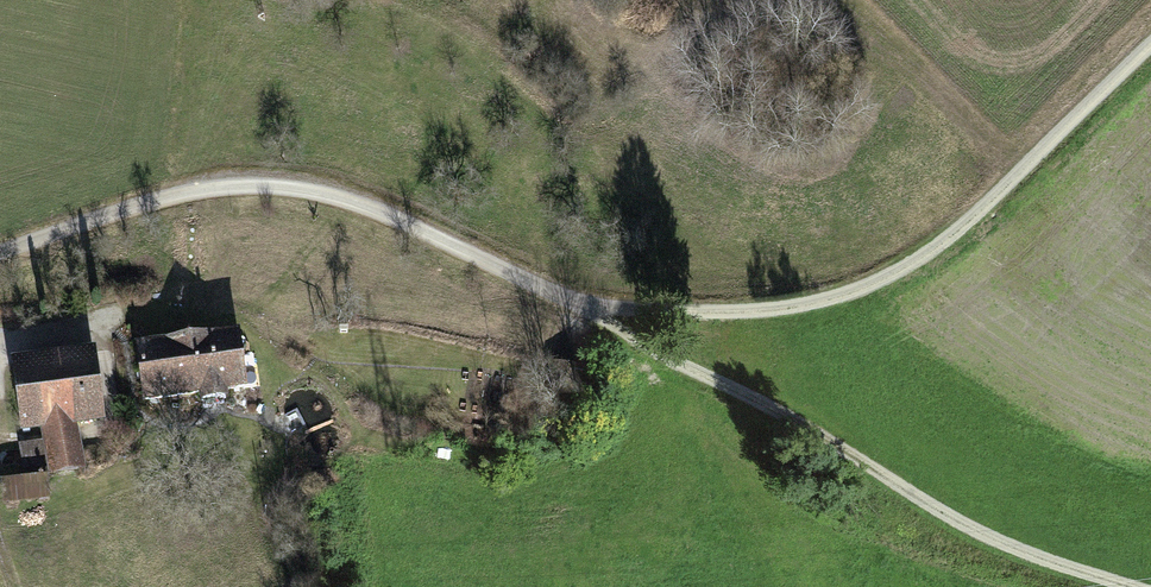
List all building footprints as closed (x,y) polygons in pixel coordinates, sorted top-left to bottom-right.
[(232,334),(130,347),(137,407),(239,394),(232,334)] [(90,353),(2,366),(13,443),(36,440),(42,481),(83,475),(77,433),(101,430),(90,353)] [(0,484),(0,496),(2,510),(40,505),(37,479),(0,484)]
